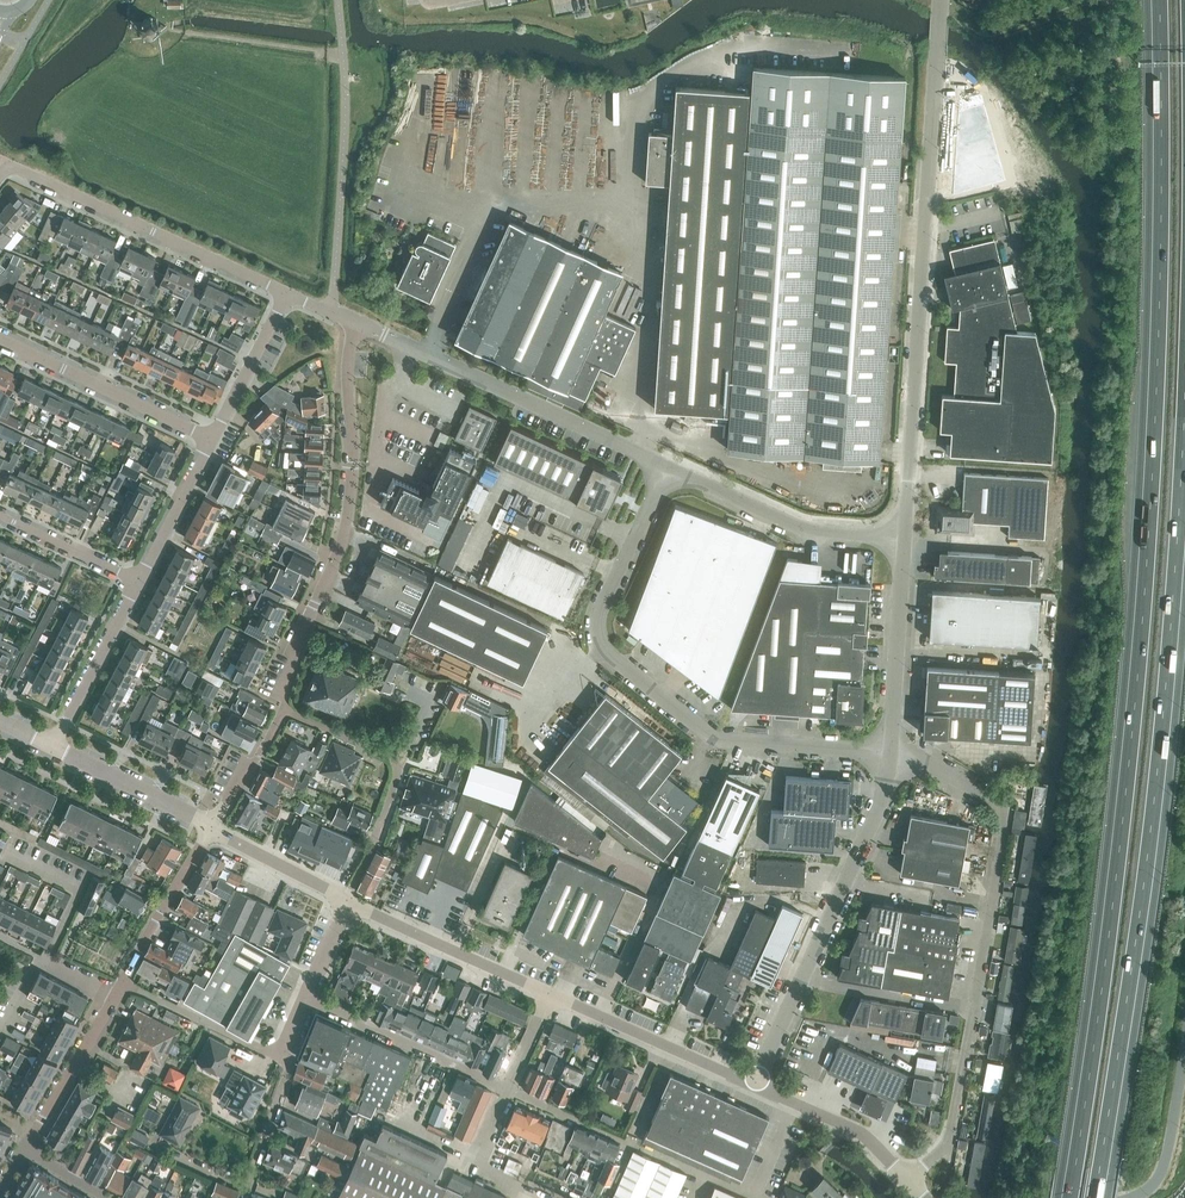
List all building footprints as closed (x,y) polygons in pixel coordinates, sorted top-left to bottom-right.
[(161,21),(161,18),(159,14),(157,13),(155,12),(152,11),(148,12),(147,13),(145,14),(143,18),(142,21),(143,25),(145,28),(148,30),(152,31),(155,30),(158,28),(161,25),(161,21)] [(754,65),(752,90),(675,85),(673,131),(649,131),(646,181),(669,182),(654,408),(730,413),(728,449),(824,456),(823,468),(861,471),(862,458),(879,460),(905,76),(754,65)] [(981,94),(959,100),(953,195),(1006,180),(981,94)] [(11,199),(8,203),(26,218),(29,221),(38,210),(39,211),(42,205),(31,199),(28,201),(26,200),(26,199),(24,198),(15,190),(9,197),(11,199)] [(4,210),(0,215),(17,229),(26,218),(8,203),(3,209),(4,210)] [(51,211),(45,225),(51,227),(58,214),(51,211)] [(52,228),(49,233),(55,236),(54,238),(61,241),(67,244),(77,223),(73,221),(73,220),(64,216),(64,217),(58,214),(51,227),(52,228)] [(11,235),(17,229),(0,215),(0,244),(2,246),(12,236),(11,235)] [(456,339),(508,362),(531,373),(525,385),(580,410),(600,366),(615,373),(625,350),(626,351),(636,326),(603,312),(621,272),(510,221),(456,339)] [(77,223),(67,244),(73,247),(80,250),(83,245),(91,228),(92,226),(84,222),(82,225),(77,223)] [(52,228),(51,227),(45,225),(39,238),(45,241),(49,233),(52,228)] [(80,250),(80,251),(87,254),(93,257),(103,235),(99,233),(99,232),(91,228),(83,245),(80,250)] [(430,300),(456,245),(428,232),(423,243),(422,242),(419,242),(417,244),(415,246),(416,249),(417,251),(419,252),(415,262),(409,259),(397,285),(430,300)] [(108,237),(103,235),(93,257),(106,263),(100,276),(97,283),(103,285),(106,279),(116,257),(117,257),(119,252),(113,249),(117,240),(108,236),(108,237)] [(951,431),(951,438),(950,454),(1051,461),(1055,409),(1035,332),(1017,331),(994,239),(949,249),(955,272),(944,275),(952,308),(960,307),(958,327),(947,326),(945,362),(956,362),(954,396),(942,395),(940,430),(951,431)] [(116,257),(106,279),(113,282),(119,269),(132,275),(142,252),(135,249),(135,250),(129,248),(130,246),(129,246),(123,260),(117,257),(116,257)] [(143,252),(142,252),(132,275),(140,279),(139,283),(144,286),(140,294),(146,297),(158,271),(151,268),(156,258),(148,255),(148,256),(142,254),(143,252)] [(40,253),(36,261),(44,264),(48,257),(40,253)] [(4,292),(17,266),(17,265),(21,257),(14,254),(8,266),(6,269),(0,264),(0,290),(4,292)] [(61,262),(58,269),(70,274),(73,267),(72,267),(65,264),(61,262)] [(1014,263),(1003,265),(1007,286),(1017,285),(1014,263)] [(158,271),(146,297),(152,300),(159,286),(172,292),(182,271),(175,267),(174,269),(169,266),(169,265),(164,274),(158,271)] [(6,303),(19,309),(30,287),(18,282),(23,268),(17,266),(4,292),(11,295),(6,303)] [(73,267),(70,274),(75,276),(78,270),(73,267)] [(47,269),(44,275),(50,278),(53,272),(47,269)] [(182,271),(172,292),(185,298),(185,299),(187,294),(191,285),(195,277),(188,273),(187,275),(182,272),(182,271)] [(56,281),(59,274),(53,272),(50,278),(56,281)] [(208,282),(200,299),(208,302),(205,308),(211,310),(213,305),(221,289),(216,287),(218,283),(209,279),(208,282)] [(76,290),(79,284),(72,281),(70,287),(76,290)] [(79,284),(76,290),(83,293),(85,287),(79,284)] [(19,309),(32,316),(43,294),(30,287),(19,309)] [(213,305),(211,310),(216,313),(219,307),(226,311),(234,295),(225,291),(221,289),(213,305)] [(125,291),(123,298),(142,306),(145,299),(125,291)] [(45,322),(53,305),(46,301),(49,295),(44,292),(43,294),(32,316),(45,322)] [(99,293),(96,299),(102,302),(105,296),(99,293)] [(178,312),(176,319),(182,322),(185,315),(191,301),(193,297),(187,294),(185,299),(185,298),(178,312)] [(226,311),(223,317),(229,320),(232,315),(239,318),(239,317),(247,301),(242,299),(234,295),(226,311)] [(108,305),(111,299),(105,296),(102,302),(108,305)] [(45,322),(58,328),(69,306),(55,300),(53,305),(45,322)] [(182,322),(181,325),(187,328),(192,318),(198,304),(191,301),(185,315),(182,322)] [(247,301),(239,317),(246,320),(243,328),(249,331),(260,308),(251,303),(247,301)] [(58,328),(71,334),(79,317),(81,312),(69,306),(58,328)] [(71,334),(84,340),(92,323),(79,317),(71,334)] [(105,329),(97,346),(111,353),(117,340),(122,342),(132,320),(127,317),(122,328),(108,321),(105,329)] [(121,358),(134,364),(141,349),(134,346),(137,339),(133,337),(137,330),(140,324),(132,320),(122,342),(127,345),(121,358)] [(97,346),(105,329),(92,323),(84,340),(97,346)] [(172,334),(175,328),(168,324),(165,331),(172,334)] [(212,326),(207,336),(213,339),(215,334),(218,328),(212,326)] [(177,329),(173,338),(177,340),(182,331),(177,329)] [(195,337),(182,330),(182,331),(177,340),(176,343),(189,349),(195,337)] [(232,333),(229,339),(228,339),(242,346),(245,339),(232,333)] [(228,339),(229,339),(224,336),(221,343),(238,352),(242,346),(228,339)] [(195,337),(192,344),(198,346),(201,339),(195,337)] [(218,347),(215,346),(209,343),(206,350),(209,351),(214,353),(218,347)] [(134,364),(147,370),(157,349),(152,347),(149,353),(141,349),(134,364)] [(217,354),(218,355),(219,355),(226,358),(233,362),(236,356),(220,347),(217,354)] [(169,355),(157,349),(147,370),(160,376),(169,355)] [(173,382),(180,368),(183,361),(169,355),(160,376),(173,382)] [(219,355),(216,361),(223,365),(226,358),(219,355)] [(1,385),(0,388),(0,416),(1,415),(9,397),(17,379),(12,377),(14,373),(0,366),(0,384),(1,385)] [(186,389),(185,391),(193,395),(195,393),(199,395),(209,373),(204,371),(196,367),(193,374),(186,389)] [(173,382),(186,389),(193,374),(180,368),(173,382)] [(209,373),(199,395),(213,401),(214,399),(218,401),(228,380),(210,372),(209,373)] [(30,399),(37,383),(25,378),(18,393),(30,399)] [(30,399),(43,405),(51,390),(37,383),(30,399)] [(284,388),(276,402),(287,408),(307,417),(312,416),(312,413),(325,412),(323,394),(321,394),(320,392),(319,391),(312,392),(310,393),(311,395),(301,397),(302,406),(293,401),(296,395),(284,388)] [(43,405),(56,411),(63,396),(51,390),(43,405)] [(56,411),(69,417),(76,402),(63,396),(56,411)] [(16,400),(9,397),(1,415),(7,418),(16,400)] [(69,417),(82,423),(89,408),(76,402),(69,417)] [(266,403),(258,410),(270,422),(273,419),(278,425),(283,420),(285,423),(286,418),(287,408),(276,402),(271,407),(266,403)] [(393,478),(381,504),(424,524),(423,526),(422,527),(437,534),(441,536),(447,522),(451,515),(476,460),(466,455),(470,446),(482,451),(497,418),(471,406),(470,405),(468,408),(461,424),(459,429),(454,438),(465,444),(461,453),(450,448),(437,476),(433,485),(423,480),(419,490),(393,478)] [(82,423),(94,430),(101,414),(89,408),(82,423)] [(286,418),(297,423),(297,428),(306,428),(305,434),(323,435),(324,424),(323,423),(307,423),(307,417),(287,408),(286,418)] [(262,440),(268,435),(276,444),(281,434),(270,422),(258,410),(249,419),(256,426),(253,429),(262,440)] [(94,430),(107,436),(115,420),(101,414),(94,430)] [(124,436),(133,440),(136,432),(128,428),(129,427),(115,420),(107,436),(121,442),(124,436)] [(29,421),(26,428),(32,430),(35,424),(29,421)] [(677,432),(681,424),(673,421),(670,429),(677,432)] [(35,424),(32,430),(38,433),(41,426),(35,424)] [(3,425),(0,432),(6,434),(9,436),(12,430),(9,428),(3,425)] [(511,425),(510,428),(494,462),(605,514),(611,501),(608,499),(619,475),(511,425)] [(144,436),(138,433),(136,432),(133,440),(141,443),(144,436)] [(49,438),(47,442),(56,446),(58,442),(61,436),(55,433),(52,439),(49,438)] [(323,439),(298,437),(298,434),(291,434),(285,433),(284,439),(298,440),(298,443),(305,444),(304,450),(323,452),(323,439)] [(61,436),(58,442),(64,444),(67,438),(61,436)] [(37,449),(40,443),(27,437),(24,443),(37,449)] [(40,443),(37,449),(44,452),(46,446),(40,443)] [(152,457),(167,465),(175,451),(160,443),(152,457)] [(84,454),(86,448),(81,445),(78,451),(84,454)] [(86,448),(84,454),(89,456),(92,450),(86,448)] [(56,450),(53,457),(63,461),(66,455),(56,450)] [(3,488),(16,494),(26,473),(20,470),(18,476),(11,473),(20,455),(14,452),(10,462),(9,461),(2,477),(6,479),(3,488)] [(282,452),(281,460),(289,460),(289,458),(289,452),(282,452)] [(322,468),(323,455),(289,452),(289,458),(305,459),(305,467),(322,468)] [(74,467),(77,460),(66,455),(63,461),(74,467)] [(2,477),(9,461),(4,459),(0,457),(0,476),(2,477)] [(129,457),(125,464),(131,467),(138,471),(142,464),(135,460),(129,457)] [(167,465),(152,457),(147,468),(162,476),(167,465)] [(261,478),(266,467),(245,457),(240,467),(261,478)] [(214,476),(214,477),(240,490),(247,476),(232,469),(234,466),(222,460),(214,476)] [(83,463),(82,470),(89,474),(92,467),(83,463)] [(131,467),(123,463),(120,471),(136,479),(140,472),(138,471),(131,467)] [(95,476),(98,470),(92,467),(89,474),(95,476)] [(321,483),(321,470),(289,468),(289,475),(297,475),(297,474),(304,474),(304,482),(321,483)] [(973,534),(974,522),(1008,524),(1008,536),(1044,538),(1048,478),(964,472),(962,508),(938,507),(936,532),(973,534)] [(16,494),(29,500),(38,480),(39,480),(40,479),(26,473),(16,494)] [(214,476),(206,492),(217,498),(219,495),(233,503),(240,490),(214,477),(214,476)] [(29,500),(42,506),(49,491),(51,486),(39,480),(38,480),(29,500)] [(128,490),(125,496),(128,497),(131,499),(149,508),(156,495),(152,494),(152,493),(151,492),(153,487),(141,481),(138,486),(135,493),(134,493),(128,490)] [(320,498),(321,485),(296,484),(296,489),(303,489),(303,497),(320,498)] [(257,489),(253,497),(262,501),(266,493),(257,489)] [(279,512),(307,526),(314,512),(308,509),(311,503),(283,489),(280,495),(286,498),(279,512)] [(55,512),(63,497),(49,491),(42,506),(55,512)] [(68,518),(78,498),(78,497),(71,494),(70,497),(64,494),(63,497),(55,512),(68,518)] [(70,516),(68,518),(82,525),(87,527),(91,519),(101,497),(94,494),(89,503),(79,498),(78,498),(70,516)] [(106,496),(103,502),(113,507),(115,508),(118,502),(106,496)] [(197,510),(215,519),(221,506),(204,497),(197,510)] [(256,508),(261,503),(262,501),(253,497),(249,505),(256,508)] [(149,508),(131,499),(124,512),(139,519),(143,521),(149,508)] [(111,511),(113,507),(103,502),(101,506),(111,511)] [(690,675),(719,696),(777,543),(675,505),(629,629),(690,675)] [(100,508),(97,513),(98,514),(105,517),(107,512),(100,508)] [(197,510),(191,523),(208,532),(213,534),(219,521),(215,519),(197,510)] [(118,525),(133,532),(139,519),(124,512),(118,525)] [(300,539),(307,526),(279,512),(272,525),(267,523),(266,524),(264,529),(281,537),(284,531),(300,539)] [(98,514),(98,515),(90,529),(96,532),(104,518),(98,514)] [(240,526),(245,518),(239,515),(235,524),(240,526)] [(436,563),(451,570),(473,524),(458,517),(436,563)] [(202,545),(208,532),(191,523),(184,536),(202,545)] [(133,532),(118,525),(111,538),(126,545),(133,532)] [(278,543),(281,537),(264,529),(261,535),(278,543)] [(226,541),(231,543),(235,536),(230,533),(226,541)] [(564,617),(584,573),(508,538),(488,581),(564,617)] [(2,558),(9,543),(0,539),(0,562),(2,558)] [(221,550),(227,552),(231,543),(226,541),(221,550)] [(9,543),(2,558),(9,562),(6,568),(12,571),(13,570),(22,549),(9,543)] [(283,553),(279,561),(287,565),(307,574),(315,559),(286,546),(283,553)] [(173,557),(171,562),(187,571),(195,557),(178,549),(175,547),(171,556),(173,557)] [(22,549),(13,570),(26,576),(28,571),(35,555),(22,549)] [(381,550),(356,602),(405,626),(406,624),(413,608),(422,591),(429,575),(430,573),(381,550)] [(940,550),(939,560),(939,563),(934,562),(933,576),(1038,583),(1040,557),(940,550)] [(862,715),(863,702),(864,681),(862,681),(864,645),(867,645),(868,631),(867,631),(870,597),(871,584),(838,581),(838,583),(826,582),(828,558),(790,553),(731,708),(775,711),(775,712),(799,714),(799,713),(835,715),(835,718),(862,719),(862,715)] [(25,577),(38,583),(48,562),(35,555),(28,571),(26,576),(25,577)] [(211,566),(204,580),(211,583),(221,564),(210,558),(208,557),(205,563),(207,564),(211,566)] [(48,562),(38,583),(51,589),(49,593),(50,593),(55,595),(61,582),(56,580),(62,568),(48,562)] [(181,584),(187,571),(171,562),(164,575),(181,584)] [(297,579),(300,572),(286,565),(284,569),(272,563),(268,572),(275,575),(270,584),(292,594),(299,580),(297,579)] [(175,596),(181,584),(164,575),(158,587),(175,596)] [(413,608),(406,624),(410,626),(409,628),(436,641),(481,662),(521,682),(546,629),(434,575),(434,577),(429,575),(422,591),(413,608)] [(225,585),(227,579),(220,576),(218,582),(225,585)] [(266,589),(267,586),(252,579),(249,586),(261,592),(264,593),(266,589)] [(198,592),(204,596),(211,583),(204,580),(198,592)] [(168,609),(175,596),(158,587),(151,600),(168,609)] [(16,598),(21,601),(26,590),(21,588),(16,598)] [(261,592),(254,608),(262,612),(279,620),(286,607),(280,604),(275,601),(278,595),(266,589),(264,593),(261,592)] [(932,590),(929,637),(929,639),(1037,646),(1040,597),(932,590)] [(192,605),(198,608),(204,596),(198,592),(192,605)] [(8,609),(11,602),(0,597),(0,605),(8,609)] [(46,611),(52,614),(58,602),(53,599),(46,611)] [(151,600),(145,612),(161,621),(168,609),(151,600)] [(23,615),(26,609),(17,605),(14,611),(23,615)] [(185,618),(191,621),(198,608),(192,605),(185,618)] [(26,609),(23,615),(30,618),(33,612),(26,609)] [(72,609),(65,622),(82,630),(88,617),(72,609)] [(346,610),(339,624),(368,637),(371,639),(374,632),(371,631),(375,623),(346,610)] [(39,624),(45,627),(52,614),(46,611),(39,624)] [(145,612),(138,624),(155,633),(154,635),(158,637),(159,638),(164,629),(159,627),(161,621),(145,612)] [(243,630),(263,640),(267,631),(272,633),(279,620),(262,612),(257,620),(250,617),(243,630)] [(13,614),(13,615),(10,621),(17,625),(21,618),(13,614)] [(191,621),(185,618),(178,631),(185,634),(191,621)] [(65,622),(59,634),(75,643),(82,630),(65,622)] [(32,637),(38,640),(45,627),(39,624),(32,637)] [(220,639),(226,642),(232,630),(226,627),(220,639)] [(185,634),(178,631),(172,644),(178,647),(185,634)] [(59,634),(52,647),(69,655),(75,643),(59,634)] [(379,636),(373,649),(394,658),(401,646),(379,636)] [(26,650),(32,653),(38,640),(32,637),(26,650)] [(242,651),(259,659),(266,646),(249,637),(242,651)] [(126,648),(124,652),(141,661),(146,663),(153,650),(148,648),(131,639),(129,638),(127,639),(124,645),(125,647),(126,647),(126,648)] [(214,652),(220,655),(226,642),(220,639),(214,652)] [(9,675),(21,650),(9,644),(1,640),(0,641),(0,670),(9,675)] [(52,647),(45,660),(62,668),(69,655),(52,647)] [(20,661),(26,664),(32,653),(26,650),(20,661)] [(242,651),(236,663),(253,672),(259,659),(242,651)] [(124,652),(117,665),(134,674),(141,661),(124,652)] [(220,655),(214,652),(207,666),(213,669),(220,655)] [(393,680),(401,662),(388,656),(375,686),(390,692),(395,681),(393,680)] [(39,672),(55,681),(62,668),(45,660),(39,672)] [(26,664),(20,661),(13,675),(19,678),(26,664)] [(247,684),(253,672),(236,663),(230,676),(247,684)] [(172,677),(179,681),(185,667),(179,664),(172,677)] [(355,691),(359,680),(321,664),(306,701),(346,718),(357,692),(355,691)] [(117,665),(111,677),(128,686),(132,689),(136,683),(131,680),(134,674),(117,665)] [(927,676),(925,709),(924,709),(924,716),(921,716),(921,721),(924,721),(923,734),(1031,741),(1035,674),(999,671),(927,666),(927,676)] [(189,670),(183,682),(190,686),(196,674),(189,670)] [(49,694),(55,681),(39,672),(32,685),(49,694)] [(111,677),(104,690),(121,699),(128,686),(111,677)] [(172,677),(166,689),(165,690),(172,694),(179,681),(172,677)] [(202,677),(195,689),(208,696),(215,684),(202,677)] [(451,684),(443,701),(458,708),(461,702),(464,703),(463,705),(466,706),(466,705),(482,713),(481,714),(482,715),(488,703),(490,700),(470,691),(470,692),(451,684)] [(165,690),(166,689),(159,686),(155,692),(169,699),(172,694),(165,690)] [(233,702),(230,708),(233,709),(261,723),(267,711),(259,707),(262,699),(253,694),(240,688),(236,696),(239,697),(236,703),(233,702)] [(104,690),(98,702),(115,711),(121,699),(104,690)] [(135,706),(142,709),(149,697),(142,693),(135,706)] [(144,712),(136,727),(144,731),(140,741),(153,747),(161,730),(149,724),(152,716),(151,716),(160,698),(154,695),(153,694),(144,712)] [(626,838),(631,831),(663,857),(686,827),(678,821),(695,800),(679,787),(680,786),(675,783),(674,784),(664,776),(681,754),(605,694),(543,772),(626,838)] [(488,703),(482,715),(484,717),(486,721),(488,726),(488,730),(488,735),(485,763),(503,765),(509,709),(490,700),(488,703)] [(108,724),(115,711),(98,702),(91,715),(108,724)] [(129,718),(135,721),(142,709),(135,706),(129,718)] [(232,712),(220,736),(240,745),(245,735),(251,738),(258,725),(232,712)] [(135,721),(129,718),(122,732),(128,735),(135,721)] [(161,730),(153,747),(166,753),(170,745),(176,748),(185,731),(166,721),(165,722),(161,730)] [(209,725),(202,721),(201,723),(199,728),(206,732),(209,725)] [(185,731),(176,748),(183,751),(179,759),(178,762),(186,766),(187,764),(192,766),(202,744),(204,741),(191,735),(192,734),(185,731)] [(205,738),(204,740),(205,741),(211,744),(214,738),(215,737),(207,733),(205,738)] [(322,755),(327,744),(318,741),(314,751),(292,739),(286,751),(316,767),(322,755)] [(350,786),(362,757),(353,753),(354,751),(333,741),(319,773),(350,786)] [(202,744),(192,766),(205,773),(214,755),(213,755),(215,751),(202,744)] [(286,751),(279,763),(299,774),(303,766),(314,772),(316,767),(286,751)] [(410,774),(400,807),(430,817),(422,840),(425,841),(432,843),(436,834),(437,834),(439,829),(442,830),(445,822),(446,823),(450,812),(455,814),(462,792),(456,791),(457,789),(456,789),(459,780),(464,763),(452,759),(446,776),(450,777),(447,786),(410,774)] [(522,778),(473,762),(463,791),(512,807),(522,778)] [(0,774),(0,796),(9,801),(22,777),(3,767),(0,774)] [(260,769),(254,780),(272,790),(279,794),(280,793),(282,789),(286,783),(293,786),(296,779),(297,777),(290,774),(277,767),(272,776),(260,769)] [(674,872),(626,980),(641,987),(659,947),(671,952),(688,960),(691,961),(721,893),(715,890),(760,790),(726,775),(681,875),(674,872)] [(833,850),(836,815),(848,816),(850,780),(786,776),(783,810),(771,809),(768,845),(833,850)] [(27,810),(39,785),(22,777),(9,801),(27,810)] [(296,779),(293,786),(295,788),(303,792),(307,785),(301,782),(296,779)] [(273,805),(280,809),(285,800),(278,796),(280,794),(272,790),(254,780),(249,789),(275,802),(273,805)] [(513,820),(592,856),(601,837),(530,783),(513,820)] [(57,794),(42,787),(39,785),(27,810),(45,819),(57,794)] [(1040,826),(1047,787),(1033,785),(1026,824),(1040,826)] [(462,792),(455,814),(435,875),(467,889),(502,810),(484,799),(462,792)] [(247,828),(262,802),(246,793),(231,818),(247,828)] [(301,800),(295,811),(302,815),(308,804),(301,800)] [(59,826),(76,834),(88,810),(71,801),(59,826)] [(280,809),(273,805),(268,803),(264,811),(275,818),(280,809)] [(367,828),(373,814),(352,805),(349,813),(338,808),(332,823),(347,829),(350,822),(360,826),(360,825),(367,828)] [(76,834),(94,843),(106,818),(88,810),(76,834)] [(418,842),(402,880),(428,891),(435,875),(455,814),(450,812),(446,823),(445,822),(442,830),(439,829),(437,834),(436,834),(432,843),(425,841),(423,844),(418,842)] [(911,814),(904,850),(939,856),(935,879),(959,884),(969,825),(911,814)] [(0,819),(0,826),(16,833),(19,827),(1,818),(0,819)] [(112,852),(124,827),(106,818),(94,843),(112,852)] [(341,867),(353,840),(303,818),(291,845),(341,867)] [(1012,826),(1011,833),(1020,834),(1021,827),(1012,826)] [(19,827),(16,833),(35,843),(38,836),(19,827)] [(143,836),(126,828),(124,827),(112,852),(130,861),(143,836)] [(1032,882),(1040,838),(1027,835),(1019,880),(1032,882)] [(64,857),(67,851),(41,838),(38,844),(64,857)] [(147,863),(165,874),(181,850),(162,838),(154,852),(147,847),(142,856),(149,861),(147,863)] [(377,850),(371,860),(389,868),(392,863),(395,862),(398,864),(400,860),(377,850)] [(900,873),(935,879),(939,856),(904,850),(900,873)] [(67,851),(64,857),(83,866),(86,860),(67,851)] [(225,863),(220,861),(208,854),(200,868),(217,877),(225,863)] [(125,874),(131,877),(140,859),(133,856),(125,874)] [(523,934),(571,956),(612,974),(620,956),(598,946),(606,929),(616,933),(619,925),(631,931),(647,896),(559,856),(523,934)] [(804,886),(804,877),(806,863),(806,862),(757,858),(756,882),(804,886)] [(86,860),(83,866),(101,875),(104,869),(103,869),(86,860)] [(366,870),(384,878),(389,868),(371,860),(366,870)] [(508,927),(532,874),(505,861),(481,915),(508,927)] [(11,866),(8,871),(14,874),(18,878),(20,879),(23,872),(16,868),(11,866)] [(104,869),(101,875),(107,878),(112,869),(105,866),(103,869),(104,869)] [(196,870),(187,887),(202,895),(205,888),(211,891),(214,886),(215,886),(214,889),(229,897),(233,890),(234,887),(219,879),(212,875),(210,878),(196,870)] [(366,870),(361,881),(379,889),(384,878),(366,870)] [(239,885),(243,877),(231,871),(227,880),(239,885)] [(33,883),(36,878),(29,875),(23,872),(20,879),(24,882),(25,879),(33,883)] [(131,877),(125,874),(121,881),(134,888),(138,880),(131,877)] [(106,883),(94,877),(79,909),(91,915),(106,883)] [(374,898),(379,889),(361,881),(356,890),(374,898)] [(107,890),(103,897),(109,901),(117,905),(119,902),(139,914),(147,898),(127,886),(126,888),(118,884),(113,893),(107,890)] [(57,895),(59,890),(53,886),(50,892),(57,895)] [(1024,926),(1029,887),(1017,886),(1012,924),(1024,926)] [(218,921),(217,923),(230,928),(236,932),(258,942),(263,930),(273,908),(233,890),(229,897),(228,900),(225,905),(223,911),(221,915),(218,921)] [(186,927),(208,940),(211,934),(213,931),(206,927),(208,923),(201,919),(206,909),(183,896),(181,900),(180,900),(177,905),(178,906),(177,908),(192,916),(186,927)] [(9,902),(0,897),(0,919),(9,902)] [(11,927),(21,908),(9,902),(0,919),(0,921),(11,927)] [(842,965),(837,976),(881,984),(887,947),(894,948),(901,907),(872,902),(865,915),(861,914),(861,915),(864,915),(861,927),(859,927),(859,928),(853,941),(848,952),(844,951),(844,952),(846,952),(844,964),(842,964),(842,965)] [(782,904),(767,937),(788,946),(802,913),(782,904)] [(953,974),(953,969),(956,953),(958,945),(960,929),(958,928),(959,918),(901,907),(894,948),(887,947),(881,984),(890,986),(948,996),(951,981),(953,974)] [(21,908),(11,927),(23,933),(32,913),(21,908)] [(685,1007),(697,1012),(707,1017),(726,1025),(732,1013),(730,1013),(736,999),(738,1000),(741,992),(736,990),(744,973),(749,975),(775,918),(755,909),(730,966),(708,956),(685,1007)] [(273,910),(266,924),(271,926),(269,930),(283,936),(276,951),(290,957),(291,958),(306,923),(278,911),(278,912),(273,910)] [(35,939),(45,920),(47,915),(42,913),(40,917),(32,913),(23,933),(35,939)] [(127,921),(123,918),(118,927),(122,929),(127,921)] [(45,920),(35,939),(47,945),(57,926),(59,921),(53,919),(51,923),(45,920)] [(213,931),(211,934),(222,940),(217,949),(224,953),(235,933),(236,932),(230,928),(217,923),(213,931)] [(114,940),(119,930),(112,925),(106,936),(114,940)] [(168,945),(166,949),(184,958),(192,962),(199,949),(199,950),(204,941),(177,926),(171,938),(172,939),(171,941),(170,940),(167,945),(168,945)] [(1019,964),(1024,930),(1012,928),(1007,963),(1019,964)] [(290,965),(235,933),(224,953),(213,972),(211,976),(204,988),(198,984),(195,982),(185,1001),(184,1002),(203,1012),(249,1038),(272,997),(277,989),(290,965)] [(767,937),(749,976),(770,985),(788,946),(767,937)] [(151,942),(145,954),(146,955),(177,972),(184,958),(166,949),(151,942)] [(359,975),(382,985),(384,986),(385,983),(401,990),(407,993),(407,992),(410,993),(418,975),(354,946),(353,946),(352,947),(330,998),(330,1000),(331,1001),(345,1007),(359,975)] [(666,959),(651,991),(671,1000),(685,968),(684,967),(688,960),(671,952),(668,960),(666,959)] [(138,970),(150,976),(168,986),(165,991),(180,998),(189,981),(144,957),(138,970)] [(1009,1001),(1016,968),(1003,965),(997,999),(1009,1001)] [(204,972),(211,976),(213,972),(206,968),(204,972)] [(426,987),(429,979),(432,974),(425,971),(419,984),(426,987)] [(63,1015),(76,1021),(88,998),(85,996),(83,994),(81,993),(79,993),(65,985),(49,977),(49,976),(46,973),(44,974),(40,972),(27,996),(40,1003),(47,991),(58,997),(69,1003),(63,1015)] [(197,974),(193,981),(195,982),(198,984),(204,988),(211,976),(204,972),(201,977),(197,974)] [(429,979),(426,987),(432,990),(438,977),(432,974),(429,979)] [(457,979),(455,984),(452,993),(464,999),(470,985),(457,979)] [(376,1009),(371,1019),(386,1026),(386,1025),(401,990),(385,983),(384,986),(382,985),(379,992),(385,995),(378,1011),(376,1009)] [(486,992),(473,986),(467,1000),(468,1000),(475,1003),(480,1006),(486,992)] [(409,1009),(401,1006),(407,993),(401,990),(386,1025),(399,1031),(409,1009)] [(496,997),(489,994),(483,1007),(490,1010),(496,997)] [(453,995),(448,1005),(455,1008),(459,998),(453,995)] [(496,997),(490,1010),(496,1013),(502,1000),(496,997)] [(853,998),(844,1018),(851,1021),(941,1037),(945,1013),(860,998),(859,1001),(853,998)] [(468,1000),(466,1004),(471,1011),(472,1010),(475,1003),(468,1000)] [(496,1013),(503,1016),(509,1003),(502,1000),(496,1013)] [(367,1013),(371,1004),(364,1001),(360,1010),(367,1013)] [(472,1010),(477,1012),(480,1006),(475,1003),(472,1010)] [(503,1016),(509,1019),(512,1012),(515,1006),(509,1003),(503,1016)] [(42,1004),(39,1010),(45,1014),(49,1008),(42,1004)] [(1009,1033),(1013,1007),(997,1004),(992,1030),(1009,1033)] [(409,1009),(399,1031),(412,1037),(424,1011),(411,1005),(409,1009)] [(515,1006),(512,1012),(526,1018),(529,1012),(515,1006)] [(135,1009),(118,1041),(139,1051),(130,1068),(144,1075),(152,1061),(162,1066),(169,1052),(173,1044),(179,1032),(152,1018),(135,1009)] [(22,1015),(33,1022),(36,1016),(25,1010),(22,1015)] [(167,1010),(163,1017),(173,1023),(177,1015),(167,1010)] [(424,1011),(412,1037),(425,1043),(432,1028),(435,1021),(437,1016),(424,1010),(424,1011)] [(523,1025),(526,1018),(512,1012),(509,1019),(523,1025)] [(76,1021),(63,1015),(61,1013),(54,1026),(73,1036),(79,1023),(76,1021)] [(951,1014),(949,1023),(957,1024),(959,1016),(951,1014)] [(364,1097),(377,1104),(387,1108),(396,1084),(399,1085),(410,1056),(318,1015),(300,1058),(339,1074),(338,1075),(350,1080),(363,1086),(365,1087),(362,1096),(364,1097)] [(452,1055),(464,1028),(467,1021),(454,1015),(449,1027),(439,1049),(452,1055)] [(435,1021),(432,1028),(425,1043),(439,1049),(449,1027),(444,1024),(435,1021)] [(736,1022),(733,1029),(743,1034),(746,1026),(736,1022)] [(563,1027),(555,1024),(554,1023),(548,1037),(557,1041),(563,1027)] [(54,1026),(48,1037),(66,1048),(73,1036),(54,1026)] [(571,1047),(577,1034),(563,1027),(557,1041),(571,1047)] [(26,1035),(15,1028),(12,1034),(23,1040),(26,1035)] [(452,1055),(466,1061),(477,1034),(464,1028),(452,1055)] [(492,1048),(500,1032),(492,1028),(484,1044),(487,1046),(492,1048)] [(483,1070),(482,1073),(494,1078),(494,1077),(499,1067),(507,1071),(511,1061),(503,1058),(506,1052),(503,1050),(510,1037),(502,1032),(495,1047),(494,1046),(483,1070)] [(813,1032),(801,1059),(828,1071),(840,1044),(813,1032)] [(1007,1061),(1011,1035),(990,1032),(986,1057),(1007,1061)] [(466,1061),(465,1062),(477,1067),(487,1046),(484,1044),(487,1038),(484,1037),(478,1034),(466,1061)] [(201,1052),(197,1060),(218,1072),(224,1075),(228,1067),(222,1064),(231,1047),(210,1035),(201,1052)] [(0,1048),(14,1056),(21,1044),(7,1037),(0,1048)] [(48,1037),(41,1050),(60,1060),(66,1048),(48,1037)] [(549,1040),(546,1046),(553,1049),(556,1043),(556,1042),(549,1040)] [(840,1044),(828,1071),(895,1101),(904,1081),(913,1083),(910,1098),(929,1102),(931,1090),(940,1092),(943,1080),(933,1079),(914,1075),(914,1076),(908,1074),(840,1044)] [(17,1058),(22,1061),(26,1055),(20,1052),(17,1058)] [(32,1067),(51,1077),(57,1064),(39,1054),(32,1067)] [(546,1064),(534,1092),(545,1097),(554,1078),(549,1075),(554,1063),(557,1057),(551,1054),(548,1060),(546,1064)] [(933,1079),(933,1078),(935,1072),(937,1060),(917,1056),(914,1075),(933,1079)] [(22,1061),(17,1058),(14,1064),(19,1067),(22,1061)] [(589,1059),(585,1069),(595,1074),(599,1064),(589,1059)] [(996,1091),(1001,1064),(984,1060),(978,1088),(996,1091)] [(294,1077),(315,1086),(320,1088),(323,1083),(327,1073),(299,1061),(294,1077)] [(534,1092),(546,1064),(540,1061),(536,1070),(531,1067),(522,1087),(524,1087),(524,1090),(528,1092),(530,1090),(534,1092)] [(111,1081),(117,1071),(104,1064),(98,1074),(111,1081)] [(557,1088),(552,1098),(558,1101),(558,1103),(562,1104),(564,1103),(566,1104),(574,1087),(571,1086),(572,1083),(575,1084),(576,1082),(578,1083),(583,1072),(566,1064),(555,1087),(557,1088)] [(600,1086),(604,1088),(627,1098),(624,1106),(633,1110),(641,1091),(632,1087),(637,1075),(614,1065),(611,1072),(607,1070),(605,1071),(599,1084),(600,1086)] [(26,1078),(43,1088),(44,1089),(51,1077),(32,1067),(26,1077),(26,1078)] [(7,1076),(8,1074),(5,1072),(6,1071),(1,1068),(0,1070),(0,1086),(1,1087),(4,1081),(7,1076)] [(175,1069),(167,1085),(179,1090),(186,1074),(175,1069)] [(244,1073),(239,1084),(236,1090),(227,1086),(221,1099),(229,1103),(234,1106),(232,1111),(243,1116),(245,1111),(251,1114),(266,1084),(244,1073)] [(452,1089),(450,1094),(451,1096),(461,1101),(457,1109),(463,1112),(469,1097),(474,1085),(476,1081),(459,1074),(452,1089)] [(646,1134),(643,1141),(690,1162),(719,1096),(670,1074),(661,1094),(663,1095),(646,1134)] [(4,1081),(9,1084),(13,1078),(7,1076),(4,1081)] [(37,1099),(43,1088),(26,1078),(26,1077),(24,1077),(18,1089),(37,1099)] [(79,1081),(60,1114),(76,1123),(81,1114),(83,1111),(85,1113),(89,1115),(96,1104),(90,1101),(96,1091),(88,1087),(91,1082),(84,1078),(81,1083),(79,1081)] [(350,1080),(343,1095),(356,1101),(363,1086),(350,1080)] [(9,1084),(4,1081),(1,1087),(6,1090),(9,1084)] [(327,1091),(330,1086),(323,1083),(320,1088),(327,1091)] [(303,1086),(300,1095),(321,1104),(324,1098),(335,1103),(338,1097),(307,1084),(306,1087),(303,1086)] [(491,1092),(476,1085),(455,1134),(470,1140),(491,1092)] [(18,1089),(11,1101),(30,1111),(37,1099),(18,1089)] [(878,1119),(887,1101),(866,1092),(858,1110),(878,1119)] [(988,1140),(996,1095),(983,1093),(974,1138),(988,1140)] [(317,1116),(321,1104),(300,1095),(296,1104),(299,1105),(298,1108),(317,1116)] [(649,1116),(655,1098),(645,1095),(638,1112),(649,1116)] [(719,1096),(690,1162),(729,1180),(730,1177),(740,1181),(741,1178),(768,1117),(747,1108),(726,1099),(719,1096)] [(191,1125),(190,1124),(199,1108),(180,1097),(159,1135),(180,1146),(191,1125)] [(361,1105),(358,1112),(359,1113),(371,1118),(377,1104),(364,1097),(361,1105)] [(352,1101),(348,1110),(357,1113),(358,1112),(361,1105),(352,1101)] [(433,1113),(429,1122),(440,1126),(444,1118),(441,1116),(444,1107),(436,1104),(433,1113)] [(127,1127),(134,1115),(118,1106),(111,1119),(127,1127)] [(516,1106),(506,1128),(517,1133),(527,1111),(526,1110),(516,1106)] [(158,1121),(161,1113),(150,1108),(146,1116),(158,1121)] [(336,1124),(333,1131),(347,1137),(351,1129),(356,1117),(357,1113),(348,1110),(347,1109),(346,1113),(342,1123),(337,1121),(336,1124)] [(300,1136),(310,1141),(349,1159),(357,1144),(284,1110),(278,1125),(300,1136)] [(527,1111),(517,1133),(528,1137),(538,1116),(527,1111)] [(60,1114),(47,1137),(47,1139),(54,1143),(55,1147),(61,1150),(67,1139),(70,1141),(74,1134),(71,1133),(76,1123),(60,1114)] [(538,1116),(528,1137),(539,1142),(549,1121),(540,1117),(539,1116),(538,1116)] [(629,1134),(640,1138),(646,1119),(636,1116),(629,1134)] [(561,1152),(570,1127),(553,1119),(546,1136),(548,1137),(544,1145),(561,1152)] [(112,1133),(116,1125),(111,1122),(107,1130),(112,1133)] [(2,1149),(12,1130),(0,1123),(0,1149),(2,1149)] [(359,1145),(362,1146),(347,1179),(340,1194),(338,1197),(505,1197),(482,1186),(485,1181),(476,1177),(473,1182),(453,1172),(446,1186),(435,1180),(447,1155),(383,1125),(377,1139),(365,1133),(359,1145)] [(573,1145),(579,1148),(587,1131),(576,1126),(565,1151),(569,1153),(573,1145)] [(88,1131),(81,1127),(78,1133),(84,1136),(88,1131)] [(130,1139),(145,1147),(150,1137),(135,1129),(130,1139)] [(584,1156),(588,1158),(598,1135),(587,1131),(579,1148),(587,1151),(584,1156)] [(74,1158),(70,1156),(66,1165),(81,1173),(93,1151),(89,1149),(96,1137),(87,1133),(74,1158)] [(599,1163),(608,1140),(598,1135),(588,1158),(596,1161),(596,1162),(599,1163)] [(305,1153),(310,1141),(300,1136),(295,1149),(305,1153)] [(500,1137),(497,1143),(502,1145),(505,1139),(503,1138),(500,1137)] [(608,1140),(599,1163),(604,1165),(607,1158),(611,1159),(612,1157),(613,1158),(619,1145),(608,1140)] [(513,1143),(510,1149),(516,1151),(519,1145),(513,1143)] [(978,1190),(986,1146),(973,1143),(965,1188),(978,1190)] [(100,1145),(85,1175),(99,1183),(115,1153),(100,1145)] [(302,1175),(308,1161),(271,1145),(264,1161),(290,1172),(290,1171),(302,1175)] [(142,1158),(146,1152),(138,1147),(134,1154),(142,1158)] [(117,1151),(112,1160),(111,1163),(124,1170),(130,1159),(117,1151)] [(633,1152),(612,1197),(675,1197),(686,1174),(633,1151),(633,1152)] [(146,1152),(142,1158),(151,1163),(154,1156),(146,1152)] [(534,1152),(531,1158),(536,1161),(539,1154),(534,1152)] [(150,1167),(158,1171),(164,1161),(155,1157),(150,1167)] [(337,1175),(347,1179),(351,1170),(322,1157),(317,1166),(319,1167),(337,1175)] [(610,1184),(619,1163),(611,1159),(607,1158),(604,1165),(596,1184),(590,1196),(589,1197),(596,1197),(598,1194),(599,1194),(605,1182),(610,1184)] [(506,1171),(519,1175),(523,1163),(511,1159),(506,1171)] [(32,1163),(15,1193),(16,1193),(13,1197),(91,1197),(85,1195),(85,1196),(59,1181),(60,1179),(48,1172),(48,1173),(44,1170),(32,1163)] [(319,1167),(317,1166),(312,1164),(308,1172),(315,1175),(319,1167)] [(562,1166),(557,1177),(563,1180),(568,1169),(562,1166)] [(122,1196),(132,1179),(115,1169),(106,1187),(122,1196)] [(571,1170),(567,1178),(566,1181),(570,1183),(572,1180),(574,1181),(577,1174),(571,1170)] [(122,1196),(124,1197),(133,1197),(142,1183),(141,1182),(142,1180),(143,1181),(146,1176),(141,1173),(137,1180),(133,1177),(132,1179),(122,1196)] [(580,1174),(573,1190),(578,1193),(579,1191),(582,1192),(588,1180),(589,1178),(580,1174)] [(337,1175),(330,1189),(340,1194),(347,1179),(337,1175)] [(152,1179),(146,1176),(143,1181),(142,1180),(141,1182),(142,1183),(133,1197),(142,1197),(152,1179)] [(144,1197),(161,1197),(164,1191),(158,1188),(162,1180),(154,1176),(144,1197)] [(812,1189),(823,1197),(849,1197),(845,1193),(843,1195),(823,1177),(812,1189)] [(196,1193),(202,1181),(195,1179),(190,1190),(191,1190),(196,1193)] [(588,1180),(582,1192),(590,1196),(596,1184),(588,1180)] [(169,1181),(166,1188),(171,1190),(174,1184),(169,1181)] [(217,1182),(212,1193),(223,1197),(237,1197),(240,1191),(218,1181),(217,1182)] [(780,1197),(805,1197),(806,1196),(785,1186),(784,1187),(780,1197)] [(715,1187),(710,1197),(740,1197),(715,1187)]
